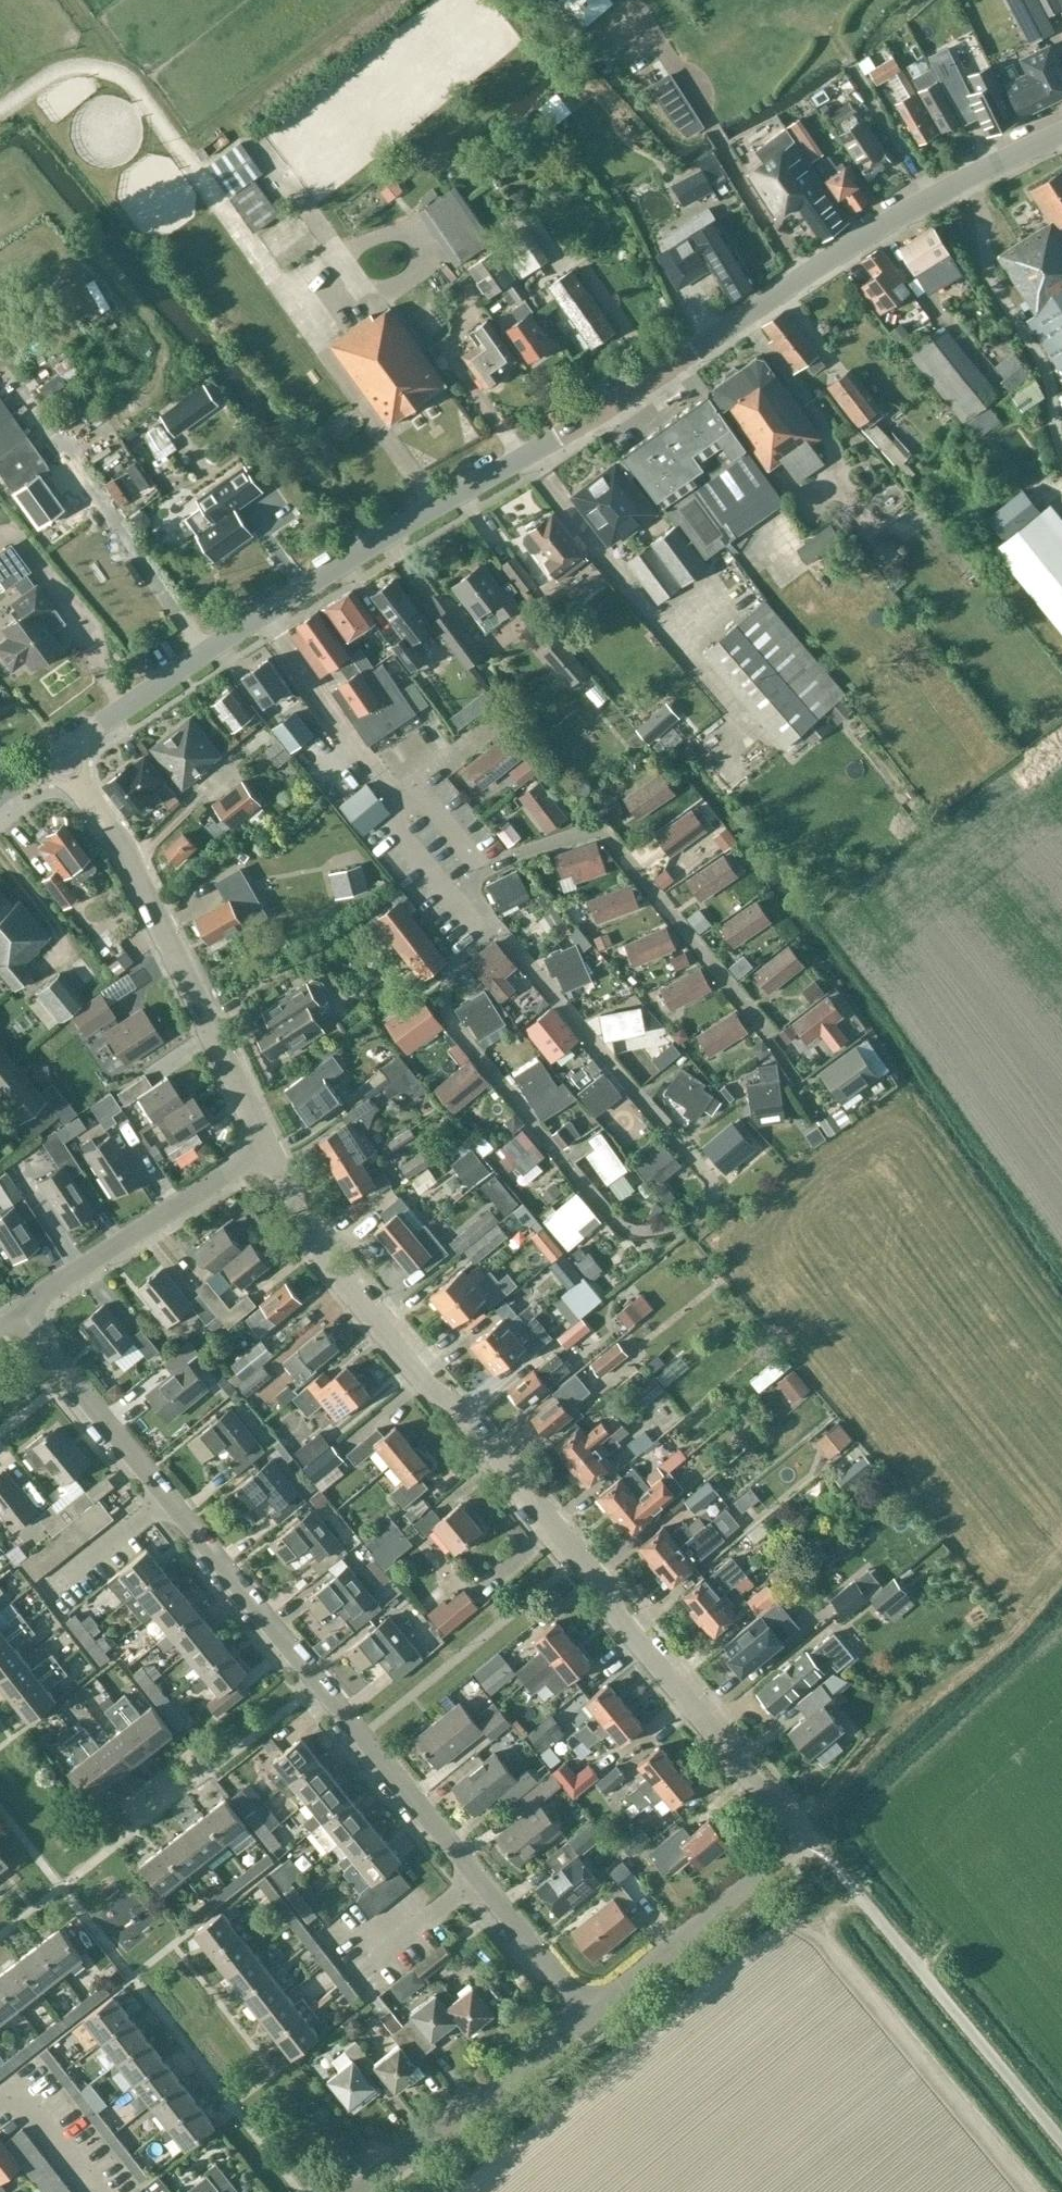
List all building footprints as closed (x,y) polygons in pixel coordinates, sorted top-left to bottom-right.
[(545,10),(568,36),(612,0),(556,0),(545,10)] [(1040,0),(1007,0),(1031,44),(1056,31),(1048,17),(1040,0)] [(1048,17),(1061,10),(1061,6),(1061,0),(1040,0),(1048,17)] [(925,53),(941,45),(937,35),(920,42),(925,53)] [(1051,43),(1018,59),(1026,75),(1007,84),(1023,116),(1061,96),(1061,65),(1051,43)] [(942,54),(931,60),(940,76),(939,76),(951,99),(965,91),(952,69),(951,70),(942,54)] [(939,133),(901,69),(902,68),(894,56),(871,70),(879,82),(888,77),(898,93),(897,103),(906,117),(921,143),(939,133)] [(931,69),(930,69),(923,56),(908,65),(915,78),(913,79),(928,104),(943,131),(961,121),(945,94),(931,69)] [(990,132),(1017,118),(990,65),(975,73),(985,93),(973,99),(990,132)] [(648,86),(668,118),(689,105),(668,73),(648,86)] [(854,89),(847,93),(853,103),(856,101),(858,104),(862,102),(854,89)] [(556,98),(542,109),(555,125),(569,114),(556,98)] [(849,102),(828,115),(833,122),(840,135),(869,177),(893,162),(864,119),(856,107),(853,109),(849,102)] [(689,105),(668,118),(670,120),(687,137),(703,127),(689,105)] [(616,126),(625,137),(635,128),(625,117),(616,126)] [(798,121),(789,127),(801,146),(812,139),(800,119),(798,121)] [(850,219),(813,163),(801,146),(789,127),(760,145),(768,157),(757,164),(759,166),(748,173),(774,212),(796,197),(823,238),(850,219)] [(241,142),(208,165),(230,195),(262,173),(241,142)] [(417,147),(407,155),(413,161),(422,154),(417,147)] [(713,189),(711,185),(727,177),(714,153),(697,161),(701,169),(673,182),(684,204),(713,189)] [(845,168),(841,171),(829,154),(816,163),(828,180),(829,180),(852,213),(870,200),(853,176),(851,177),(845,168)] [(1059,230),(1058,228),(1061,225),(1061,173),(1033,191),(1053,222),(1000,256),(1035,311),(1028,317),(1061,371),(1061,228),(1059,230)] [(231,197),(254,231),(280,213),(257,179),(231,197)] [(382,192),(389,201),(402,191),(395,182),(382,192)] [(423,207),(459,262),(490,242),(481,229),(484,227),(464,197),(460,200),(452,188),(423,207)] [(710,208),(664,237),(687,274),(707,261),(731,300),(756,284),(710,208)] [(549,257),(526,225),(497,245),(520,278),(549,257)] [(941,284),(964,270),(936,225),(901,246),(929,291),(941,284)] [(875,276),(860,286),(881,314),(903,298),(893,284),(904,276),(882,246),(863,261),(875,276)] [(488,296),(517,276),(497,248),(475,264),(469,268),(488,296)] [(593,346),(616,330),(573,269),(550,285),(593,346)] [(529,294),(518,279),(502,290),(512,305),(529,294)] [(679,305),(690,323),(713,310),(702,292),(679,305)] [(543,351),(554,343),(532,312),(535,310),(527,298),(523,301),(514,308),(521,319),(509,328),(531,359),(534,356),(537,358),(543,353),(543,351)] [(427,398),(447,384),(391,306),(375,317),(373,314),(332,344),(390,424),(409,411),(414,412),(425,404),(427,398)] [(814,373),(826,364),(786,310),(765,325),(775,338),(771,340),(795,373),(807,364),(814,373)] [(499,370),(516,358),(489,319),(471,331),(480,344),(465,355),(486,385),(488,384),(492,385),(499,381),(499,376),(502,374),(499,370)] [(902,322),(892,330),(900,341),(910,333),(902,322)] [(999,393),(964,349),(962,351),(941,325),(909,349),(966,420),(987,403),(999,393)] [(812,443),(822,436),(787,386),(785,387),(765,358),(757,356),(739,369),(735,366),(726,373),(727,377),(715,385),(714,393),(768,470),(783,459),(798,480),(824,462),(812,443)] [(69,359),(55,368),(64,382),(78,372),(69,359)] [(1024,364),(1003,379),(1010,389),(1031,374),(1024,364)] [(892,437),(871,415),(882,407),(853,368),(830,385),(859,424),(908,477),(916,471),(906,460),(913,454),(895,433),(892,437)] [(205,386),(183,401),(196,419),(217,404),(205,386)] [(625,452),(677,525),(681,522),(706,557),(785,501),(708,393),(625,452)] [(36,473),(47,465),(0,398),(0,475),(11,490),(12,490),(37,526),(61,508),(36,473)] [(987,403),(966,420),(980,438),(1001,421),(987,403)] [(35,446),(44,439),(30,420),(21,427),(35,446)] [(177,448),(162,423),(145,434),(160,458),(177,448)] [(624,539),(658,513),(631,478),(636,474),(623,457),(572,496),(609,545),(622,535),(624,539)] [(189,517),(200,533),(199,534),(217,558),(252,533),(235,509),(248,500),(262,490),(249,471),(204,503),(205,506),(189,517)] [(1026,490),(990,519),(1005,538),(1041,509),(1026,490)] [(995,547),(1061,629),(1061,515),(1051,501),(1041,509),(1005,538),(995,547)] [(147,528),(148,519),(143,512),(131,521),(140,533),(147,528)] [(541,544),(548,554),(543,558),(557,577),(585,556),(554,514),(546,520),(543,519),(532,527),(532,532),(522,539),(531,551),(541,544)] [(652,543),(683,585),(708,566),(677,525),(652,543)] [(659,603),(683,585),(652,543),(628,562),(659,603)] [(6,546),(0,551),(0,576),(6,584),(9,581),(24,600),(9,611),(14,618),(1,628),(7,637),(0,643),(0,654),(7,663),(14,664),(22,658),(29,668),(57,647),(39,624),(44,620),(41,615),(49,609),(22,572),(24,570),(6,546)] [(524,592),(536,582),(515,554),(503,564),(512,576),(507,580),(519,596),(524,592)] [(520,607),(512,597),(502,584),(500,586),(483,564),(455,585),(479,618),(492,608),(502,620),(520,607)] [(414,610),(404,597),(391,579),(372,595),(394,625),(404,636),(392,645),(412,671),(426,660),(413,643),(431,631),(414,610)] [(374,621),(358,597),(353,589),(325,608),(346,640),(374,621)] [(703,653),(785,747),(801,733),(812,744),(835,723),(825,712),(847,693),(766,599),(703,653)] [(299,642),(315,665),(324,659),(330,667),(340,660),(351,676),(362,668),(353,654),(351,655),(319,609),(299,623),(308,635),(299,642)] [(483,654),(449,609),(435,620),(469,665),(483,654)] [(362,668),(371,663),(361,649),(353,654),(362,668)] [(269,659),(244,676),(262,703),(288,686),(269,659)] [(582,662),(565,676),(573,685),(589,671),(582,662)] [(362,668),(351,676),(342,683),(333,690),(369,744),(416,711),(417,712),(431,703),(414,681),(401,689),(383,663),(365,676),(364,673),(373,667),(371,663),(362,668)] [(253,724),(263,717),(253,704),(249,707),(234,687),(212,704),(232,730),(248,717),(253,724)] [(457,729),(494,702),(485,691),(449,718),(457,729)] [(273,727),(291,750),(313,732),(295,709),(273,727)] [(653,714),(638,728),(651,743),(667,730),(653,714)] [(209,763),(221,754),(192,716),(152,747),(183,787),(211,765),(209,763)] [(430,743),(444,736),(438,723),(424,731),(430,743)] [(673,727),(654,744),(664,756),(684,738),(673,727)] [(504,735),(467,765),(478,779),(487,772),(493,781),(522,758),(504,735)] [(278,765),(291,754),(279,739),(266,749),(278,765)] [(687,745),(679,752),(687,761),(696,753),(687,745)] [(131,763),(104,785),(126,814),(155,791),(165,803),(171,811),(180,802),(175,795),(145,756),(132,765),(131,763)] [(523,785),(540,772),(531,760),(514,773),(523,785)] [(648,811),(674,793),(661,774),(626,798),(633,807),(642,801),(648,811)] [(576,785),(576,786),(576,787),(576,788),(577,789),(577,790),(578,790),(578,791),(579,791),(579,792),(580,792),(581,792),(582,793),(583,793),(584,793),(584,792),(585,792),(586,792),(587,791),(588,790),(588,789),(589,789),(589,788),(589,787),(589,786),(589,785),(589,784),(589,783),(588,782),(588,781),(587,781),(587,780),(586,780),(585,779),(584,779),(583,779),(582,779),(581,779),(580,779),(580,780),(579,780),(578,781),(577,781),(577,782),(576,783),(576,784),(576,785)] [(217,839),(233,827),(247,816),(256,828),(270,817),(261,805),(262,805),(242,780),(214,802),(225,817),(218,823),(214,818),(206,825),(217,839)] [(340,806),(365,835),(392,812),(368,783),(340,806)] [(548,830),(566,816),(540,783),(531,790),(538,798),(529,805),(548,830)] [(602,811),(608,821),(618,814),(612,804),(602,811)] [(694,810),(657,836),(664,845),(674,839),(680,848),(707,828),(694,810)] [(509,822),(498,831),(508,844),(519,835),(509,822)] [(94,865),(62,823),(60,824),(55,823),(47,828),(47,833),(45,835),(48,839),(37,847),(54,870),(42,879),(62,906),(76,896),(69,887),(93,869),(94,865)] [(726,850),(738,842),(729,829),(717,838),(726,850)] [(176,863),(194,845),(183,833),(165,851),(176,863)] [(596,841),(556,855),(560,866),(570,862),(577,882),(607,871),(604,862),(615,858),(604,846),(599,847),(596,841)] [(689,880),(696,889),(705,883),(711,893),(737,875),(724,856),(689,880)] [(361,864),(342,869),(349,895),(368,889),(361,864)] [(228,937),(245,927),(267,914),(241,871),(219,884),(229,900),(197,919),(210,942),(226,933),(228,937)] [(488,885),(500,909),(525,897),(513,872),(488,885)] [(663,873),(655,880),(663,891),(672,883),(663,873)] [(608,917),(639,906),(631,885),(590,899),(594,910),(604,907),(608,917)] [(444,960),(410,915),(418,908),(401,886),(389,896),(396,904),(377,919),(422,977),(444,960)] [(545,891),(537,896),(546,908),(554,903),(545,891)] [(48,935),(18,900),(11,905),(0,892),(0,974),(14,989),(30,975),(20,964),(39,948),(37,945),(48,935)] [(722,926),(729,935),(738,929),(744,939),(770,921),(757,902),(722,926)] [(539,920),(549,934),(555,930),(558,934),(570,926),(569,924),(572,921),(565,911),(561,913),(557,908),(539,920)] [(687,920),(698,933),(709,925),(698,911),(687,920)] [(578,927),(570,934),(584,951),(592,944),(578,927)] [(641,950),(645,960),(675,947),(666,927),(626,944),(631,954),(641,950)] [(596,944),(599,951),(613,945),(610,938),(596,944)] [(576,942),(545,956),(554,975),(557,973),(565,990),(592,978),(576,942)] [(502,976),(515,965),(496,943),(469,965),(499,1001),(514,989),(502,976)] [(779,984),(803,964),(789,947),(756,973),(763,982),(772,976),(779,984)] [(115,974),(133,960),(125,950),(108,965),(115,974)] [(685,952),(674,957),(679,969),(690,964),(685,952)] [(743,960),(729,971),(737,980),(750,969),(743,960)] [(682,1004),(711,989),(700,969),(662,988),(668,998),(677,994),(682,1004)] [(469,970),(459,977),(466,985),(475,977),(469,970)] [(58,1020),(82,1000),(59,973),(36,992),(58,1020)] [(272,1022),(255,1033),(271,1057),(285,1048),(288,1052),(310,1038),(325,1029),(313,1009),(321,1004),(326,1001),(329,993),(322,980),(313,979),(308,983),(283,998),(263,1010),(272,1022)] [(813,1003),(825,993),(816,982),(804,991),(813,1003)] [(485,991),(457,1008),(467,1025),(470,1023),(480,1039),(506,1023),(495,1007),(485,991)] [(125,1063),(161,1040),(142,1010),(118,1026),(112,1017),(113,1017),(99,995),(70,1013),(84,1035),(101,1023),(107,1032),(106,1033),(125,1063)] [(828,998),(795,1025),(802,1034),(810,1027),(817,1036),(821,1032),(835,1049),(847,1039),(833,1023),(842,1016),(828,998)] [(422,999),(387,1025),(400,1042),(412,1033),(418,1042),(441,1025),(422,999)] [(641,1006),(600,1013),(605,1038),(645,1030),(643,1020),(641,1006)] [(553,1009),(528,1029),(533,1036),(552,1059),(577,1039),(553,1009)] [(720,1048),(747,1031),(735,1012),(699,1035),(705,1045),(714,1039),(720,1048)] [(789,1029),(781,1036),(788,1045),(796,1038),(789,1029)] [(678,1031),(672,1036),(680,1045),(690,1038),(684,1031),(678,1031)] [(762,1040),(752,1047),(760,1057),(770,1050),(762,1040)] [(467,1057),(455,1043),(447,1051),(458,1066),(467,1057)] [(661,1069),(680,1052),(672,1043),(653,1059),(661,1069)] [(46,1100),(0,1044),(0,1098),(19,1120),(17,1121),(31,1139),(60,1118),(46,1100)] [(859,1089),(877,1075),(857,1048),(822,1073),(843,1102),(860,1090),(859,1089)] [(327,1080),(343,1068),(333,1054),(285,1089),(311,1125),(343,1102),(332,1086),(327,1080)] [(400,1055),(381,1068),(390,1080),(410,1067),(400,1055)] [(525,1070),(515,1076),(531,1101),(536,1108),(569,1087),(564,1082),(558,1086),(541,1059),(539,1060),(537,1057),(522,1066),(525,1070)] [(594,1058),(572,1076),(580,1087),(602,1068),(594,1058)] [(760,1082),(748,1084),(753,1120),(757,1124),(785,1120),(779,1079),(778,1065),(760,1066),(760,1082)] [(47,1066),(32,1067),(33,1079),(48,1078),(47,1066)] [(469,1066),(438,1091),(445,1100),(451,1095),(458,1104),(484,1085),(469,1066)] [(687,1111),(697,1118),(704,1109),(713,1095),(703,1088),(706,1084),(682,1067),(667,1090),(691,1105),(687,1111)] [(596,1113),(621,1093),(604,1073),(579,1093),(596,1113)] [(154,1119),(185,1098),(169,1074),(152,1085),(145,1074),(117,1093),(125,1105),(136,1098),(152,1121),(154,1119)] [(110,1092),(90,1105),(105,1128),(116,1121),(112,1115),(121,1109),(110,1092)] [(185,1098),(154,1119),(155,1119),(170,1143),(163,1147),(171,1159),(201,1140),(194,1130),(209,1120),(208,1118),(210,1117),(210,1113),(205,1106),(202,1104),(200,1106),(192,1094),(185,1098)] [(713,1095),(704,1109),(712,1114),(721,1101),(713,1095)] [(338,1173),(361,1160),(379,1151),(365,1131),(368,1129),(370,1128),(371,1125),(373,1121),(375,1114),(376,1112),(380,1107),(370,1097),(369,1098),(343,1115),(348,1124),(331,1134),(337,1143),(324,1151),(331,1162),(328,1164),(333,1171),(336,1170),(338,1173)] [(64,1099),(53,1108),(65,1123),(76,1114),(64,1099)] [(829,1135),(851,1120),(842,1107),(820,1121),(829,1135)] [(516,1114),(508,1121),(507,1127),(514,1134),(525,1125),(516,1114)] [(562,1126),(553,1134),(564,1148),(574,1140),(579,1137),(569,1121),(562,1126)] [(733,1123),(705,1147),(725,1171),(754,1147),(733,1123)] [(415,1136),(412,1130),(411,1128),(388,1142),(392,1150),(415,1136)] [(601,1129),(588,1139),(594,1148),(585,1154),(607,1185),(629,1169),(601,1129)] [(826,1139),(819,1129),(807,1137),(815,1147),(826,1139)] [(82,1170),(55,1130),(41,1139),(58,1165),(36,1180),(67,1227),(93,1210),(71,1177),(82,1170)] [(537,1161),(544,1155),(524,1131),(503,1148),(508,1154),(502,1159),(509,1168),(514,1164),(523,1173),(537,1161)] [(85,1150),(115,1196),(139,1180),(108,1135),(85,1150)] [(486,1138),(476,1146),(485,1156),(494,1148),(486,1138)] [(661,1180),(680,1165),(659,1139),(649,1148),(652,1152),(637,1165),(659,1192),(666,1186),(661,1180)] [(437,1143),(401,1165),(408,1175),(443,1154),(437,1143)] [(153,1144),(147,1148),(156,1160),(162,1157),(153,1144)] [(451,1164),(470,1187),(490,1170),(472,1148),(451,1164)] [(369,1197),(390,1184),(384,1174),(373,1181),(361,1160),(338,1173),(351,1196),(364,1189),(369,1197)] [(1,1207),(22,1194),(7,1171),(0,1176),(0,1205),(1,1207)] [(517,1204),(493,1175),(480,1187),(503,1215),(517,1204)] [(555,1181),(542,1191),(550,1201),(562,1191),(555,1181)] [(671,1205),(677,1199),(669,1189),(662,1195),(671,1205)] [(553,1206),(542,1217),(569,1248),(601,1221),(577,1193),(557,1211),(553,1206)] [(393,1249),(414,1232),(398,1212),(407,1204),(400,1196),(381,1212),(388,1219),(376,1229),(393,1249)] [(653,1203),(651,1209),(655,1215),(664,1210),(658,1200),(653,1203)] [(522,1204),(512,1212),(526,1229),(536,1221),(522,1204)] [(38,1247),(13,1208),(0,1216),(0,1240),(14,1262),(38,1247)] [(461,1237),(453,1244),(460,1252),(499,1219),(490,1208),(458,1234),(461,1237)] [(499,1224),(467,1250),(476,1261),(508,1234),(499,1224)] [(224,1264),(244,1248),(225,1225),(197,1249),(217,1273),(225,1266),(224,1264)] [(447,1252),(440,1244),(424,1225),(414,1232),(393,1249),(410,1270),(421,1261),(428,1267),(447,1252)] [(243,1288),(271,1265),(252,1241),(244,1248),(224,1264),(225,1266),(243,1288)] [(563,1253),(553,1242),(547,1247),(542,1251),(552,1262),(563,1253)] [(579,1247),(571,1254),(578,1262),(587,1255),(579,1247)] [(552,1262),(548,1266),(558,1279),(574,1266),(563,1253),(552,1262)] [(576,1264),(589,1280),(600,1271),(587,1255),(578,1262),(576,1264)] [(444,1309),(486,1274),(478,1265),(468,1273),(464,1268),(432,1294),(444,1309)] [(486,1274),(444,1309),(456,1323),(487,1297),(493,1304),(518,1283),(508,1271),(499,1278),(492,1269),(486,1274)] [(164,1323),(189,1302),(163,1270),(140,1289),(156,1309),(154,1311),(164,1323)] [(562,1295),(580,1317),(601,1299),(583,1277),(562,1295)] [(219,1318),(231,1309),(208,1281),(197,1290),(200,1294),(219,1318)] [(260,1336),(302,1302),(287,1283),(261,1304),(263,1306),(247,1319),(260,1336)] [(519,1314),(518,1314),(516,1311),(535,1295),(525,1283),(501,1303),(496,1307),(504,1317),(472,1343),(484,1358),(526,1323),(519,1314)] [(216,1330),(224,1323),(219,1318),(200,1294),(189,1302),(207,1324),(209,1322),(216,1330)] [(617,1314),(629,1328),(644,1316),(632,1301),(617,1314)] [(148,1360),(160,1351),(142,1330),(132,1338),(105,1305),(81,1324),(111,1361),(134,1342),(148,1360)] [(231,1309),(219,1318),(224,1323),(229,1329),(240,1320),(231,1309)] [(526,1323),(484,1358),(496,1372),(526,1348),(531,1354),(553,1336),(536,1315),(526,1323)] [(558,1337),(566,1347),(584,1331),(576,1322),(558,1337)] [(317,1368),(340,1349),(324,1329),(284,1362),(301,1383),(318,1369),(317,1368)] [(263,1340),(231,1365),(244,1380),(263,1364),(262,1364),(274,1355),(263,1340)] [(618,1342),(591,1363),(602,1377),(629,1356),(618,1342)] [(189,1362),(200,1353),(191,1343),(165,1363),(174,1375),(149,1394),(169,1419),(209,1386),(189,1362)] [(526,1406),(550,1386),(550,1387),(571,1369),(557,1352),(536,1370),(534,1368),(510,1388),(526,1406)] [(663,1362),(657,1354),(648,1362),(654,1369),(663,1362)] [(786,1359),(768,1374),(773,1381),(792,1365),(786,1359)] [(244,1380),(239,1384),(249,1396),(274,1376),(263,1364),(244,1380)] [(362,1399),(369,1393),(347,1367),(332,1380),(325,1372),(309,1385),(299,1395),(296,1400),(309,1415),(323,1403),(337,1420),(355,1405),(357,1407),(364,1400),(362,1399)] [(778,1382),(794,1401),(810,1388),(794,1368),(778,1382)] [(570,1397),(580,1390),(572,1380),(563,1388),(561,1386),(553,1393),(557,1397),(534,1416),(549,1435),(573,1416),(571,1413),(579,1407),(570,1397)] [(652,1382),(642,1391),(650,1401),(660,1392),(652,1382)] [(108,1392),(115,1403),(126,1395),(121,1388),(115,1387),(108,1392)] [(239,1473),(266,1452),(231,1409),(189,1444),(202,1460),(226,1441),(238,1455),(230,1462),(239,1473)] [(95,1441),(102,1430),(85,1420),(78,1431),(95,1441)] [(601,1441),(612,1432),(606,1424),(601,1428),(598,1425),(587,1434),(581,1426),(557,1446),(573,1465),(601,1441)] [(601,1441),(573,1465),(589,1484),(613,1464),(606,1456),(610,1452),(622,1444),(618,1440),(628,1431),(623,1424),(612,1432),(601,1441)] [(824,1436),(837,1452),(852,1439),(840,1424),(824,1436)] [(394,1464),(414,1447),(397,1426),(386,1435),(379,1429),(378,1428),(347,1453),(357,1465),(379,1446),(394,1464)] [(74,1475),(89,1463),(76,1447),(74,1448),(57,1429),(48,1437),(44,1432),(25,1447),(28,1451),(25,1454),(37,1469),(46,1462),(64,1483),(67,1481),(79,1496),(59,1512),(68,1524),(95,1502),(74,1475)] [(656,1442),(654,1441),(645,1429),(630,1442),(640,1454),(656,1442)] [(306,1466),(331,1446),(320,1432),(295,1453),(306,1466)] [(287,1465),(295,1460),(283,1442),(275,1448),(287,1465)] [(306,1466),(304,1467),(315,1480),(344,1458),(333,1445),(331,1446),(306,1466)] [(856,1462),(865,1455),(856,1445),(848,1452),(856,1462)] [(421,1477),(431,1468),(414,1447),(394,1464),(407,1480),(393,1491),(406,1506),(430,1486),(421,1477)] [(658,1466),(646,1476),(652,1483),(669,1469),(686,1456),(680,1448),(658,1466)] [(281,1524),(307,1502),(272,1459),(230,1494),(244,1511),(268,1492),(278,1505),(271,1511),(281,1524)] [(856,1462),(837,1479),(846,1491),(866,1474),(856,1462)] [(888,1488),(906,1473),(897,1462),(879,1477),(888,1488)] [(622,1476),(598,1496),(614,1515),(642,1491),(650,1485),(634,1466),(622,1476)] [(614,1515),(630,1533),(686,1487),(669,1469),(652,1483),(650,1485),(642,1491),(614,1515)] [(38,1510),(6,1470),(0,1475),(0,1511),(14,1529),(38,1510)] [(709,1480),(685,1499),(695,1512),(719,1493),(709,1480)] [(892,1493),(883,1482),(873,1490),(881,1501),(892,1493)] [(751,1488),(735,1501),(742,1510),(758,1497),(751,1488)] [(321,1491),(310,1500),(318,1510),(329,1501),(321,1491)] [(105,1526),(115,1519),(100,1500),(90,1508),(105,1526)] [(456,1550),(482,1529),(461,1504),(442,1520),(434,1510),(417,1524),(425,1535),(436,1526),(456,1550)] [(68,1524),(59,1512),(53,1505),(38,1517),(54,1536),(68,1524)] [(661,1514),(665,1523),(684,1514),(680,1505),(661,1514)] [(95,1534),(105,1526),(90,1508),(81,1516),(95,1534)] [(342,1558),(348,1553),(314,1510),(271,1545),(285,1561),(308,1542),(320,1556),(312,1563),(322,1574),(329,1569),(342,1558)] [(656,1565),(714,1518),(707,1510),(689,1524),(686,1520),(670,1533),(664,1526),(640,1546),(656,1565)] [(388,1513),(361,1536),(375,1553),(403,1530),(402,1530),(388,1513)] [(85,1542),(95,1534),(81,1516),(71,1524),(85,1542)] [(727,1534),(714,1518),(656,1565),(672,1584),(695,1564),(694,1562),(727,1534)] [(761,1520),(746,1532),(753,1541),(768,1529),(761,1520)] [(75,1550),(85,1542),(71,1524),(61,1532),(75,1550)] [(375,1553),(373,1555),(375,1558),(384,1567),(386,1569),(397,1560),(389,1551),(407,1535),(403,1530),(375,1553)] [(66,1558),(75,1550),(61,1532),(51,1540),(66,1558)] [(56,1566),(66,1558),(51,1540),(42,1547),(56,1566)] [(14,1542),(1,1552),(10,1565),(24,1555),(14,1542)] [(46,1573),(56,1566),(42,1547),(32,1555),(46,1573)] [(137,1592),(165,1570),(148,1550),(121,1572),(130,1583),(119,1592),(126,1601),(137,1592)] [(37,1581),(46,1573),(32,1555),(22,1563),(37,1581)] [(735,1583),(747,1574),(733,1556),(707,1578),(705,1576),(681,1595),(697,1615),(726,1591),(726,1592),(736,1584),(735,1583)] [(342,1558),(329,1569),(336,1577),(348,1567),(342,1558)] [(386,1570),(375,1558),(367,1565),(385,1584),(393,1577),(386,1570)] [(336,1577),(306,1601),(319,1618),(335,1605),(356,1630),(383,1609),(348,1567),(336,1577)] [(154,1613),(181,1591),(165,1570),(137,1592),(154,1613)] [(735,1583),(736,1584),(742,1592),(754,1582),(747,1574),(735,1583)] [(893,1577),(870,1597),(883,1612),(906,1592),(893,1577)] [(855,1580),(832,1599),(847,1617),(870,1597),(855,1580)] [(768,1584),(748,1600),(758,1613),(778,1597),(768,1584)] [(446,1635),(480,1606),(465,1589),(448,1603),(445,1599),(428,1614),(446,1635)] [(160,1643),(198,1611),(181,1591),(154,1613),(163,1624),(152,1632),(160,1643)] [(735,1603),(726,1592),(726,1591),(697,1615),(713,1634),(737,1614),(731,1606),(735,1603)] [(404,1594),(392,1603),(398,1611),(410,1603),(404,1594)] [(775,1602),(725,1644),(733,1654),(730,1657),(733,1660),(730,1662),(739,1672),(741,1670),(744,1673),(793,1631),(779,1614),(783,1611),(775,1602)] [(215,1632),(198,1611),(160,1643),(166,1650),(178,1641),(188,1654),(215,1632)] [(29,1623),(22,1613),(1,1629),(0,1627),(0,1646),(29,1623)] [(79,1635),(87,1628),(76,1615),(68,1621),(79,1635)] [(424,1660),(423,1658),(389,1617),(347,1652),(360,1669),(384,1649),(395,1663),(388,1669),(398,1681),(424,1660)] [(544,1648),(516,1671),(517,1672),(525,1683),(531,1678),(575,1642),(557,1622),(537,1639),(544,1648)] [(25,1659),(16,1649),(37,1633),(29,1623),(0,1646),(0,1679),(25,1659)] [(97,1625),(89,1631),(93,1635),(100,1629),(97,1625)] [(89,1648),(97,1642),(93,1635),(89,1631),(87,1628),(79,1635),(89,1648)] [(205,1674),(232,1652),(215,1632),(188,1654),(204,1673),(205,1674)] [(808,1650),(794,1661),(759,1691),(776,1712),(812,1682),(833,1665),(837,1670),(853,1657),(834,1634),(811,1653),(808,1650)] [(575,1642),(531,1678),(537,1685),(548,1676),(560,1690),(592,1663),(575,1642)] [(103,1665),(111,1659),(100,1645),(92,1652),(103,1665)] [(235,1684),(248,1673),(232,1652),(205,1674),(204,1673),(191,1684),(199,1693),(211,1683),(219,1693),(208,1703),(219,1716),(244,1695),(235,1684)] [(61,1664),(53,1654),(33,1670),(25,1659),(0,1679),(0,1682),(15,1701),(61,1664)] [(507,1660),(481,1682),(491,1694),(517,1672),(516,1671),(507,1660)] [(31,1721),(57,1700),(49,1690),(69,1674),(61,1664),(15,1701),(31,1721)] [(133,1673),(144,1687),(152,1681),(163,1673),(156,1664),(147,1672),(143,1666),(133,1673)] [(152,1681),(144,1687),(158,1704),(166,1698),(152,1681)] [(605,1723),(626,1705),(609,1684),(588,1701),(605,1722),(605,1723)] [(811,1754),(844,1727),(827,1706),(832,1702),(818,1686),(803,1698),(814,1711),(791,1729),(811,1754)] [(550,1709),(562,1725),(585,1708),(574,1692),(550,1709)] [(459,1703),(457,1705),(447,1694),(437,1702),(447,1713),(416,1738),(438,1766),(482,1731),(459,1703)] [(110,1695),(101,1703),(107,1711),(123,1731),(112,1739),(132,1766),(153,1749),(117,1703),(116,1703),(110,1695)] [(174,1733),(153,1707),(143,1715),(127,1695),(117,1703),(153,1749),(174,1733)] [(186,1723),(177,1712),(166,1698),(158,1705),(178,1730),(186,1723)] [(511,1723),(500,1709),(494,1702),(481,1712),(487,1720),(482,1724),(492,1738),(511,1723)] [(623,1744),(644,1726),(626,1705),(605,1723),(605,1722),(594,1729),(595,1731),(583,1741),(589,1747),(611,1730),(623,1744)] [(530,1734),(543,1750),(554,1741),(550,1736),(563,1726),(554,1714),(530,1734)] [(595,1731),(594,1729),(588,1722),(576,1732),(583,1741),(595,1731)] [(75,1735),(76,1734),(69,1725),(59,1733),(82,1762),(70,1772),(90,1798),(112,1782),(75,1735)] [(132,1766),(112,1739),(101,1747),(85,1727),(76,1734),(75,1735),(112,1782),(132,1766)] [(283,1788),(318,1759),(302,1738),(275,1760),(283,1770),(272,1779),(281,1789),(283,1788)] [(541,1754),(552,1767),(561,1759),(550,1747),(541,1754)] [(627,1810),(678,1768),(661,1747),(640,1764),(649,1776),(638,1786),(639,1787),(628,1796),(635,1803),(626,1810),(627,1810)] [(507,1805),(537,1779),(528,1767),(518,1775),(498,1752),(455,1786),(475,1811),(498,1793),(507,1805)] [(308,1801),(335,1779),(318,1759),(283,1788),(290,1796),(298,1789),(308,1801)] [(553,1771),(555,1772),(563,1783),(574,1797),(599,1776),(589,1764),(576,1774),(565,1761),(553,1771)] [(617,1765),(595,1782),(605,1794),(627,1776),(617,1765)] [(674,1807),(695,1789),(678,1768),(627,1810),(633,1818),(651,1803),(653,1806),(665,1796),(674,1807)] [(544,1799),(551,1793),(563,1783),(555,1772),(543,1782),(516,1804),(525,1814),(498,1836),(508,1848),(507,1850),(519,1864),(560,1830),(543,1809),(549,1805),(544,1799)] [(312,1831),(352,1799),(335,1779),(308,1801),(317,1811),(304,1821),(312,1831)] [(258,1814),(254,1810),(262,1804),(247,1785),(232,1798),(250,1821),(258,1814)] [(342,1841),(369,1820),(352,1799),(312,1831),(328,1851),(341,1841),(342,1841)] [(226,1843),(247,1826),(227,1800),(206,1817),(226,1843)] [(262,1837),(271,1830),(258,1814),(250,1821),(262,1837)] [(205,1859),(226,1843),(206,1817),(185,1833),(205,1859)] [(702,1865),(728,1843),(709,1819),(690,1834),(684,1826),(651,1854),(658,1863),(666,1872),(670,1869),(674,1873),(695,1857),(702,1865)] [(358,1862),(385,1840),(369,1820),(342,1841),(350,1851),(338,1861),(346,1871),(347,1870),(358,1861),(358,1862)] [(578,1856),(602,1836),(591,1823),(547,1858),(558,1871),(538,1889),(560,1915),(600,1882),(578,1856)] [(620,1844),(616,1848),(624,1857),(628,1853),(630,1855),(651,1837),(641,1825),(619,1843),(620,1844)] [(271,1830),(262,1837),(274,1851),(282,1845),(271,1830)] [(184,1875),(205,1859),(185,1833),(164,1849),(184,1875)] [(375,1882),(385,1874),(395,1866),(402,1860),(385,1840),(358,1862),(363,1868),(375,1882)] [(164,1891),(184,1875),(164,1849),(143,1865),(164,1891)] [(246,1869),(253,1877),(275,1861),(268,1852),(246,1869)] [(635,1853),(626,1859),(631,1866),(640,1859),(635,1853)] [(295,1885),(294,1883),(305,1875),(291,1856),(271,1872),(276,1879),(286,1892),(295,1885)] [(358,1861),(347,1870),(353,1877),(363,1868),(358,1862),(358,1861)] [(622,1861),(609,1872),(617,1882),(618,1881),(630,1871),(622,1861)] [(401,1894),(411,1885),(395,1866),(385,1874),(401,1894)] [(226,1884),(227,1885),(233,1893),(253,1877),(246,1869),(226,1884)] [(391,1902),(401,1894),(385,1874),(375,1882),(391,1902)] [(275,1904),(284,1897),(266,1875),(258,1882),(275,1904)] [(624,1913),(636,1903),(618,1881),(617,1882),(606,1891),(612,1899),(573,1932),(596,1959),(635,1926),(624,1913)] [(391,1902),(375,1882),(366,1890),(382,1909),(391,1902)] [(234,1893),(233,1893),(227,1885),(205,1902),(212,1910),(234,1893)] [(308,1901),(295,1885),(286,1892),(299,1908),(308,1901)] [(372,1917),(382,1909),(366,1890),(356,1898),(372,1917)] [(292,1925),(300,1918),(284,1897),(275,1904),(292,1925)] [(319,1915),(308,1901),(299,1908),(310,1922),(319,1915)] [(192,1926),(212,1910),(205,1902),(185,1917),(192,1926)] [(240,1918),(232,1924),(223,1912),(196,1933),(212,1954),(247,1926),(240,1918)] [(308,1945),(316,1939),(300,1918),(292,1925),(308,1945)] [(255,1953),(246,1941),(254,1934),(247,1926),(212,1954),(228,1974),(255,1953)] [(60,1929),(39,1946),(61,1974),(82,1957),(60,1929)] [(324,1966),(332,1960),(316,1939),(308,1945),(324,1966)] [(426,1977),(453,1956),(445,1945),(418,1967),(426,1977)] [(39,1991),(60,1974),(39,1946),(17,1963),(39,1991)] [(244,1995),(271,1974),(255,1953),(228,1974),(244,1995)] [(340,1987),(348,1980),(332,1960),(324,1966),(340,1987)] [(39,1991),(17,1963),(0,1977),(0,1985),(17,2008),(39,1991)] [(424,1981),(414,1969),(404,1978),(413,1990),(424,1981)] [(260,2016),(287,1994),(271,1974),(244,1995),(260,2016)] [(495,2013),(494,2012),(507,2002),(487,1976),(474,1986),(473,1986),(448,2006),(459,2019),(458,2020),(469,2034),(495,2013)] [(348,1980),(340,1987),(355,2007),(364,2000),(348,1980)] [(440,1981),(434,1987),(438,1992),(444,2000),(451,1995),(440,1981)] [(17,2008),(0,1985),(0,2021),(17,2008)] [(89,2010),(110,1993),(104,1985),(82,2002),(89,2010)] [(459,2019),(448,2006),(444,2000),(438,1992),(411,2014),(414,2018),(405,2025),(426,2052),(437,2044),(433,2040),(458,2020),(459,2019)] [(295,2004),(287,1994),(260,2016),(277,2036),(313,2008),(311,2007),(304,1997),(295,2004)] [(96,2046),(130,2019),(114,1997),(86,2020),(102,2040),(96,2045),(96,2046)] [(67,2027),(89,2010),(82,2002),(61,2018),(67,2027)] [(320,2036),(311,2025),(320,2017),(313,2008),(277,2036),(293,2057),(320,2036)] [(426,2052),(405,2025),(392,2009),(381,2018),(393,2034),(392,2034),(400,2044),(375,2064),(379,2069),(386,2078),(386,2079),(396,2092),(423,2071),(415,2061),(426,2052)] [(45,2043),(67,2027),(61,2018),(39,2035),(45,2043)] [(354,2018),(345,2025),(353,2035),(359,2031),(359,2024),(354,2018)] [(119,2062),(147,2040),(130,2019),(96,2046),(103,2054),(109,2049),(119,2062)] [(24,2060),(45,2043),(39,2035),(17,2052),(24,2060)] [(129,2089),(164,2061),(147,2040),(119,2062),(135,2082),(128,2088),(129,2089)] [(379,2069),(375,2064),(357,2041),(346,2050),(353,2059),(328,2079),(349,2107),(376,2086),(369,2077),(379,2069)] [(57,2076),(65,2070),(48,2049),(40,2055),(57,2076)] [(24,2060),(17,2052),(0,2066),(0,2074),(2,2077),(24,2060)] [(152,2105),(180,2083),(164,2061),(129,2089),(136,2097),(142,2092),(152,2105)] [(74,2097),(82,2091),(65,2070),(57,2076),(74,2097)] [(162,2131),(197,2104),(180,2083),(152,2105),(168,2125),(162,2131)] [(111,2123),(135,2103),(122,2087),(98,2108),(111,2123)] [(91,2119),(98,2113),(82,2091),(74,2097),(91,2119)] [(186,2147),(214,2125),(197,2104),(162,2131),(169,2139),(175,2134),(186,2147)] [(107,2140),(115,2134),(98,2113),(91,2119),(107,2140)] [(11,2154),(30,2139),(23,2129),(3,2145),(9,2151),(11,2154)] [(124,2161),(132,2155),(115,2134),(107,2140),(124,2161)] [(18,2164),(38,2148),(30,2139),(11,2154),(18,2164)] [(26,2173),(45,2158),(38,2148),(18,2164),(21,2167),(21,2166),(22,2167),(26,2173)] [(0,2158),(0,2162),(11,2176),(22,2167),(21,2166),(21,2167),(18,2164),(11,2154),(9,2151),(0,2158)] [(141,2183),(149,2177),(132,2155),(124,2161),(141,2183)] [(34,2182),(53,2167),(45,2158),(26,2173),(34,2182)] [(238,2191),(223,2172),(216,2163),(204,2172),(207,2176),(188,2191),(236,2191),(238,2191)] [(41,2191),(60,2177),(53,2167),(34,2182),(36,2185),(41,2191)] [(158,2175),(145,2185),(151,2191),(171,2191),(158,2175)] [(41,2191),(60,2191),(68,2186),(60,2177),(41,2191)]
